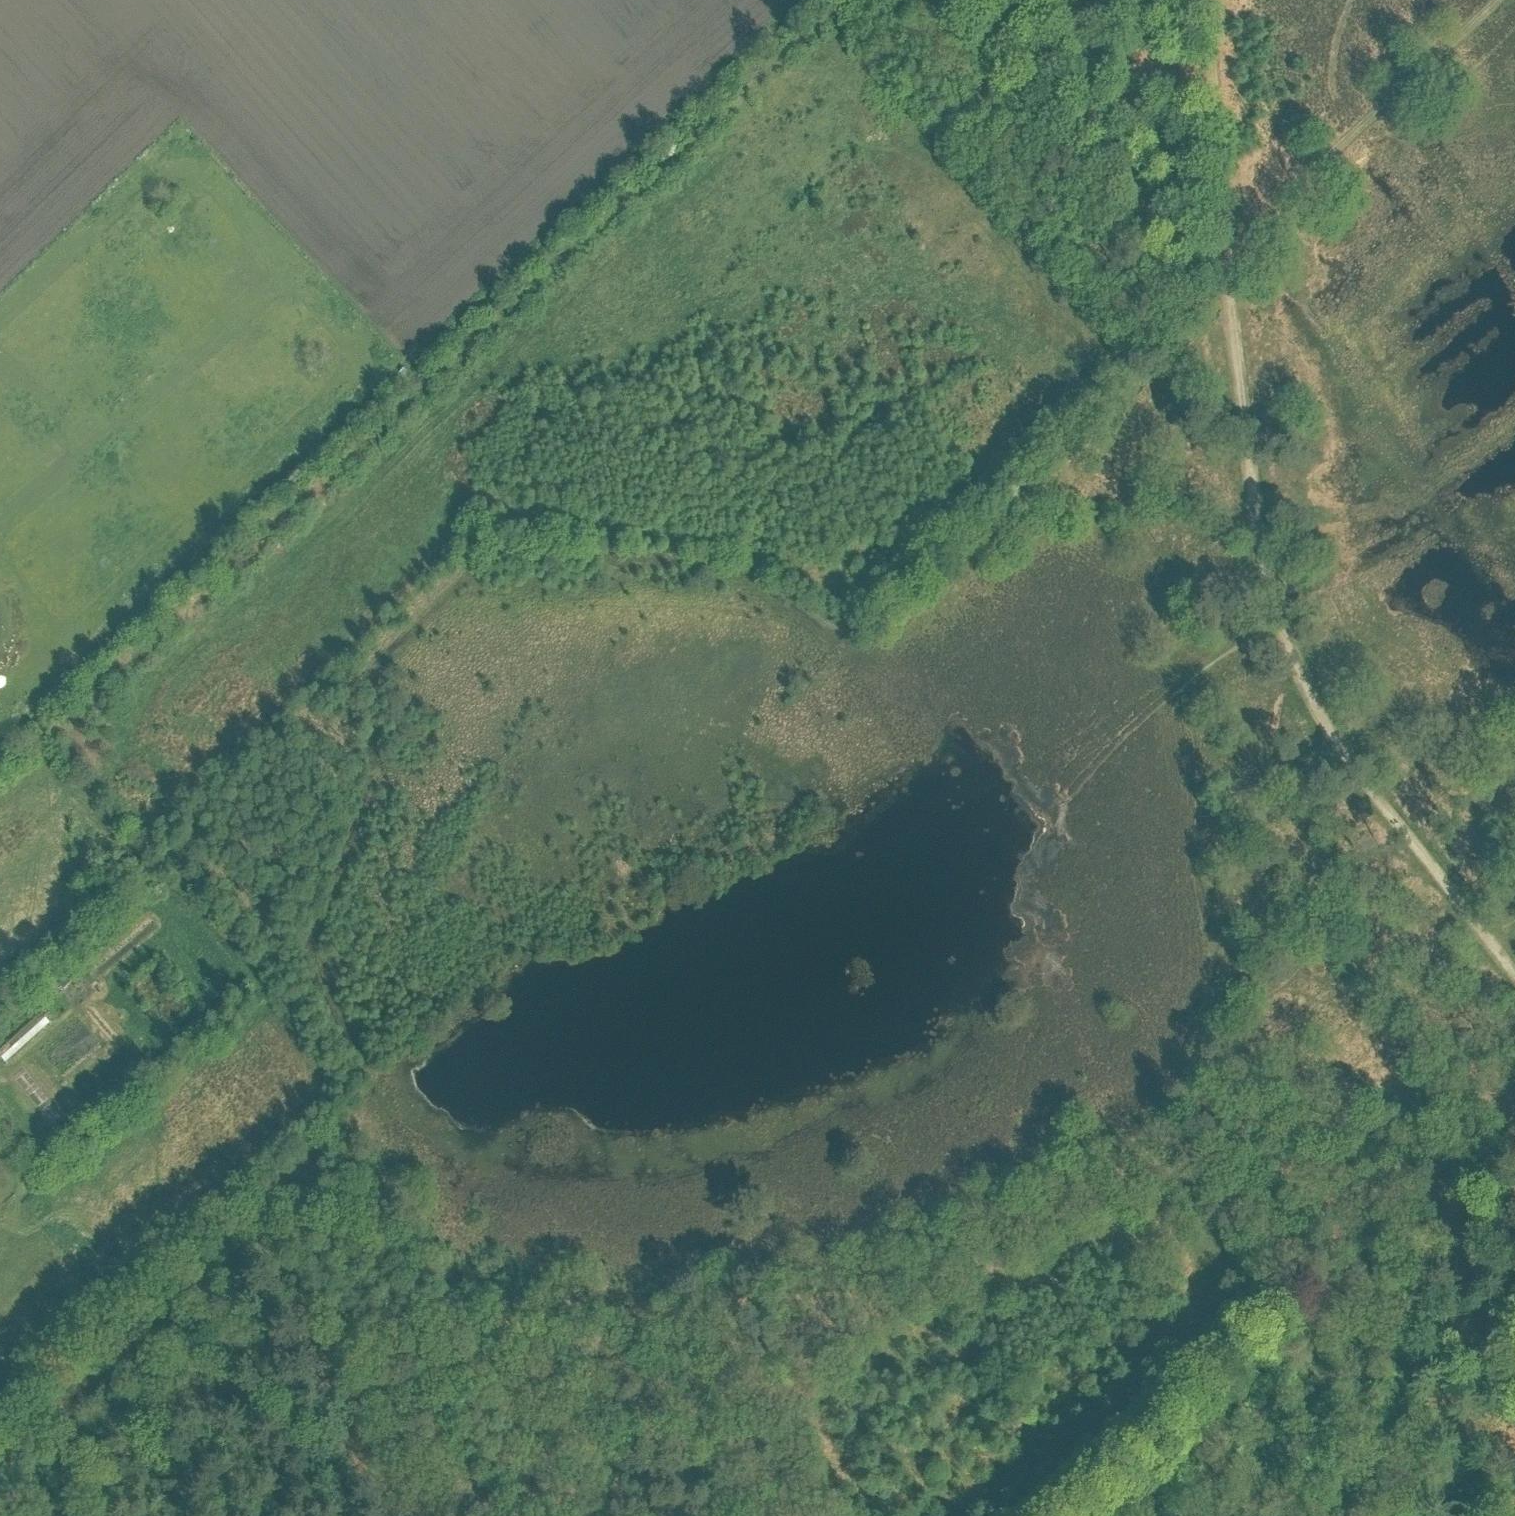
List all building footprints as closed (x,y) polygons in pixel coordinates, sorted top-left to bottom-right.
[(0,1057),(0,1061),(5,1067),(46,1029),(39,1022),(0,1057)]
